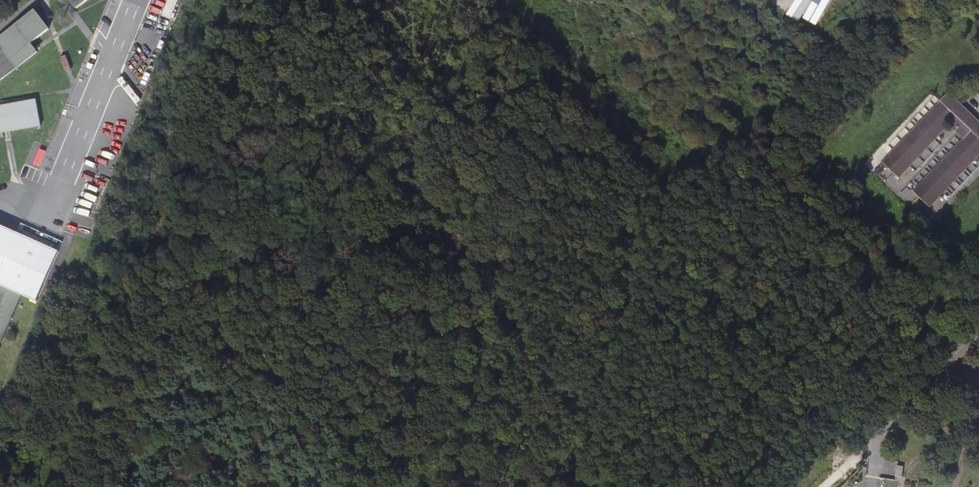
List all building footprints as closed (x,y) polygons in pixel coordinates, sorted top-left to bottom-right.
[(77,8),(89,0),(71,0),(77,8)] [(13,29),(0,39),(0,80),(37,52),(31,44),(49,29),(35,11),(15,26),(16,27),(13,29)] [(978,154),(978,124),(947,94),(881,162),(899,178),(948,126),(961,138),(913,191),(929,207),(978,154)] [(0,106),(0,134),(41,126),(37,99),(0,106)] [(0,227),(0,286),(21,295),(35,301),(57,252),(0,227)] [(0,286),(0,343),(21,295),(0,286)] [(885,486),(900,486),(900,480),(886,478),(885,486)]
